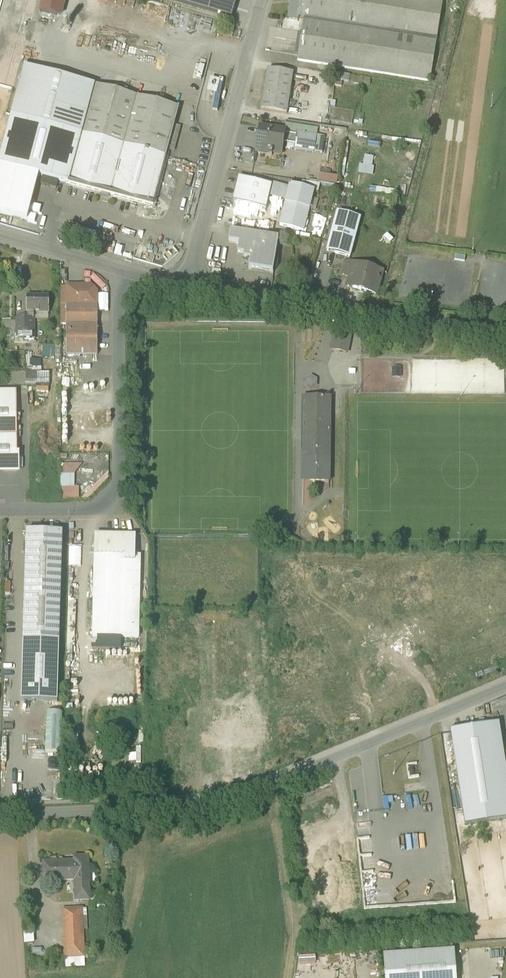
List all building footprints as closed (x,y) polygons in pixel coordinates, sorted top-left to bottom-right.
[(37,11),(60,18),(65,0),(40,0),(37,11)] [(232,18),(237,0),(172,0),(232,18)] [(290,4),(287,19),(303,21),(307,0),(291,0),(290,4)] [(303,21),(297,61),(430,81),(443,0),(307,0),(303,21)] [(94,86),(24,67),(11,116),(81,135),(94,86)] [(293,73),(268,70),(261,110),(286,114),(293,73)] [(179,108),(94,86),(81,135),(166,157),(179,108)] [(334,121),(354,122),(355,110),(335,108),(334,121)] [(11,116),(0,158),(0,166),(68,184),(81,135),(11,116)] [(285,131),(284,134),(296,136),(297,133),(316,136),(318,128),(286,123),(285,131)] [(285,131),(260,127),(256,152),(270,154),(269,156),(272,157),(272,155),(281,156),(283,142),(295,144),(296,136),(284,134),(285,131)] [(316,136),(297,133),(296,136),(295,144),(294,148),(314,152),(316,136)] [(166,157),(81,135),(68,184),(153,206),(166,157)] [(325,137),(316,136),(314,152),(322,153),(325,137)] [(373,157),(366,156),(364,166),(372,167),(373,157)] [(364,166),(359,165),(358,172),(373,175),(374,167),(372,167),(364,166)] [(330,176),(319,175),(318,182),(336,185),(337,177),(330,176)] [(271,185),(239,177),(233,202),(266,210),(269,194),(271,185)] [(320,184),(302,182),(301,188),(314,192),(318,193),(320,184)] [(289,188),(272,183),(271,185),(269,194),(286,198),(289,188)] [(378,192),(401,196),(402,186),(379,183),(378,192)] [(301,188),(290,185),(289,185),(288,187),(289,187),(289,188),(286,198),(279,225),(303,231),(309,209),(314,192),(301,188)] [(360,219),(337,213),(327,251),(347,257),(350,258),(360,219)] [(278,239),(230,232),(228,243),(239,245),(237,255),(244,256),(243,262),(249,263),(248,270),(273,274),(278,239)] [(353,265),(345,263),(342,274),(350,276),(353,265)] [(381,272),(353,265),(350,276),(347,287),(375,295),(381,272)] [(91,286),(67,286),(67,287),(67,307),(97,306),(97,292),(91,286)] [(49,297),(27,296),(26,319),(34,320),(34,314),(49,314),(49,297)] [(67,307),(66,307),(66,325),(66,356),(97,356),(97,308),(97,307),(97,306),(67,307)] [(26,319),(16,319),(15,339),(25,339),(25,340),(34,340),(34,320),(26,319)] [(349,336),(336,334),(333,351),(346,354),(349,336)] [(46,356),(57,356),(57,345),(46,345),(46,356)] [(51,373),(10,373),(10,385),(51,385),(51,373)] [(311,378),(306,380),(306,386),(311,388),(315,386),(315,381),(311,378)] [(0,392),(0,470),(17,470),(16,392),(0,392)] [(313,461),(314,398),(303,398),(303,460),(313,461)] [(330,399),(314,398),(313,461),(329,461),(330,399)] [(328,482),(329,461),(313,461),(303,460),(302,482),(328,482)] [(61,465),(61,475),(75,475),(82,465),(61,465)] [(109,472),(81,499),(89,499),(109,479),(109,472)] [(75,475),(61,475),(61,488),(75,488),(75,475)] [(61,488),(60,488),(61,500),(79,499),(79,488),(75,488),(61,488)] [(63,533),(26,531),(21,702),(57,703),(63,533)] [(135,537),(95,536),(94,556),(102,557),(134,557),(134,556),(135,537)] [(102,557),(94,556),(92,637),(139,638),(141,556),(134,556),(134,557),(102,557)] [(78,634),(67,634),(66,645),(77,645),(78,634)] [(222,727),(221,705),(213,706),(214,726),(214,727),(222,727)] [(66,752),(66,712),(49,712),(49,753),(66,752)] [(451,730),(465,826),(505,820),(505,773),(498,723),(485,725),(451,730)] [(88,857),(74,857),(75,862),(44,863),(44,881),(75,880),(76,900),(89,900),(88,857)] [(82,909),(64,909),(66,959),(84,958),(88,958),(87,949),(84,949),(82,909)] [(383,956),(385,977),(456,977),(454,951),(383,956)] [(66,959),(66,967),(85,966),(84,958),(66,959)]
